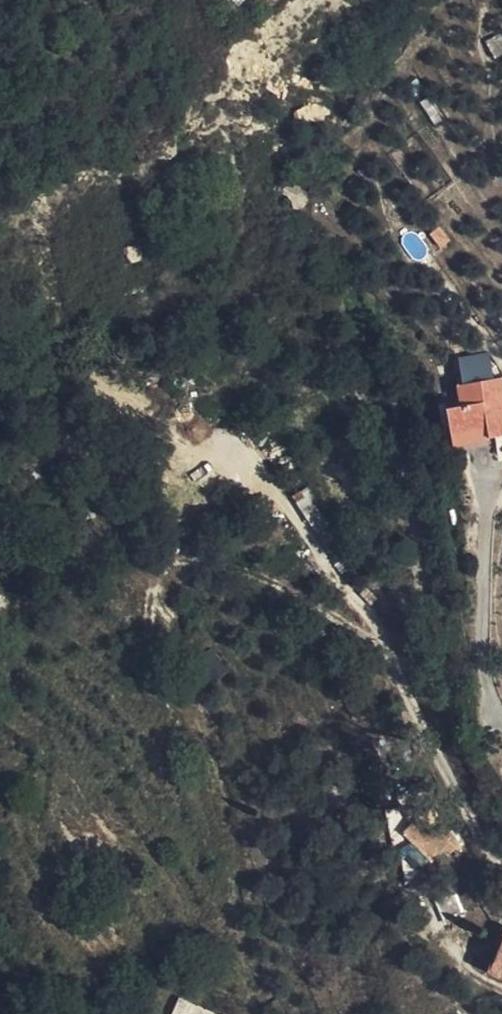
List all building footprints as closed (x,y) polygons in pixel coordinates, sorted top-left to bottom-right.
[(493,58),(501,54),(501,32),(485,40),(493,58)] [(456,357),(460,381),(494,375),(490,351),(456,357)] [(500,415),(498,402),(501,401),(501,383),(501,378),(456,386),(459,406),(445,410),(451,445),(501,435),(501,425),(500,415)] [(405,815),(418,809),(410,791),(397,797),(405,815)] [(449,844),(421,815),(402,833),(430,862),(449,844)] [(488,971),(501,977),(501,939),(488,971)] [(173,1002),(170,1013),(219,1013),(173,1002)]
